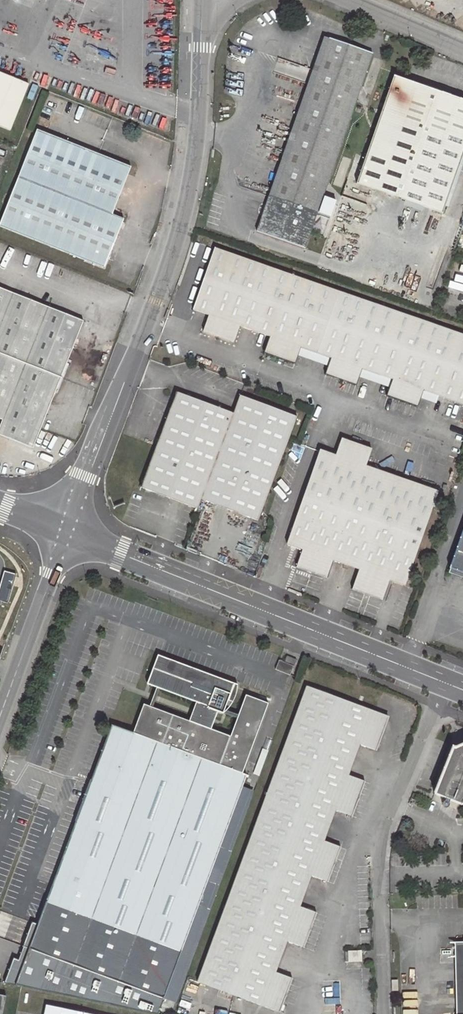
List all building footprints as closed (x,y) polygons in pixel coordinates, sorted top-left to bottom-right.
[(329,40),(268,216),(262,214),(256,231),(304,248),(371,54),(329,40)] [(10,130),(28,85),(0,74),(0,126),(10,130)] [(462,152),(462,102),(393,77),(356,183),(441,214),(462,152)] [(103,268),(122,219),(111,215),(129,168),(36,130),(0,223),(0,227),(103,268)] [(238,327),(269,339),(264,354),(293,364),(299,349),(330,360),(353,296),(214,248),(192,311),(208,317),(203,332),(233,343),(238,327)] [(2,420),(0,424),(0,435),(32,448),(82,321),(0,289),(0,420),(2,420)] [(353,296),(330,360),(325,373),(355,385),(360,370),(391,381),(386,396),(416,406),(421,391),(462,406),(462,335),(353,296)] [(231,414),(174,393),(138,487),(197,508),(202,498),(259,520),(296,418),(239,395),(231,414)] [(319,450),(286,545),(301,550),(295,567),(325,578),(331,561),(358,571),(353,587),(382,598),(388,581),(403,586),(436,492),(365,466),(370,449),(341,438),(335,455),(319,450)] [(449,567),(462,572),(462,529),(449,567)] [(4,572),(0,587),(0,599),(7,602),(15,574),(4,572)] [(181,952),(245,776),(241,774),(267,704),(244,695),(228,735),(209,729),(215,711),(222,713),(232,686),(159,660),(150,683),(199,700),(191,722),(142,705),(132,734),(111,726),(90,781),(75,824),(65,850),(46,902),(181,952)] [(326,883),(339,848),(324,842),(336,810),(351,815),(363,782),(349,777),(361,745),(375,750),(382,731),(383,728),(384,723),(382,720),(382,718),(380,716),(377,715),(305,688),(196,982),(277,1013),(290,979),(275,974),(287,942),(302,948),(315,914),(300,908),(312,877),(326,883)] [(455,748),(453,747),(434,793),(462,804),(462,803),(462,744),(455,748)] [(74,776),(59,818),(75,824),(90,781),(74,776)] [(59,818),(49,845),(65,850),(75,824),(59,818)] [(453,943),(455,1013),(462,1013),(462,942),(453,943)] [(361,951),(345,951),(345,961),(362,960),(361,951)] [(47,1006),(46,1013),(89,1013),(47,1006)]
